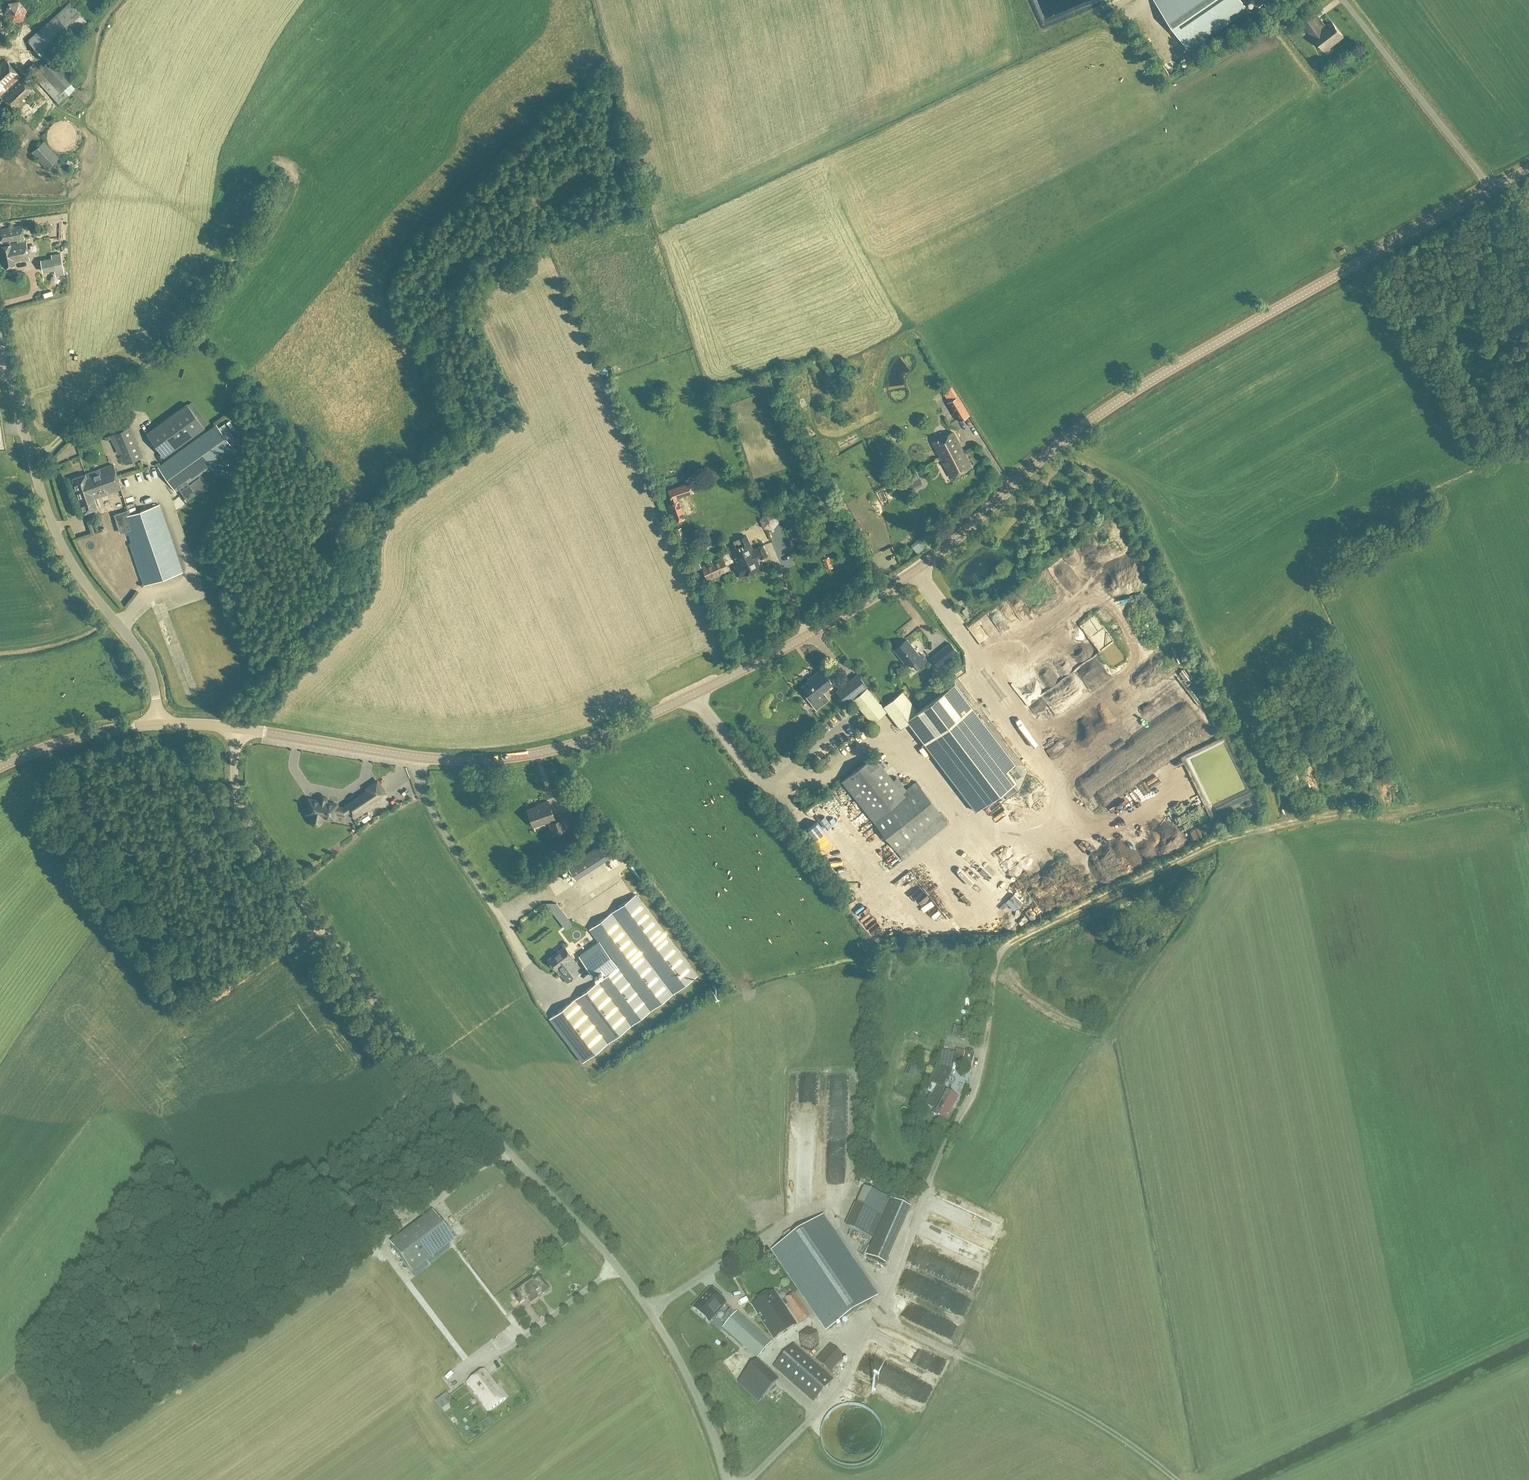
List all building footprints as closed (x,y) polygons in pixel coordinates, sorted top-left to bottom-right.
[(19,0),(8,2),(4,13),(13,23),(23,21),(27,9),(19,0)] [(1189,50),(1249,9),(1243,0),(1155,0),(1189,50)] [(77,78),(56,54),(90,24),(70,1),(27,40),(47,61),(41,67),(35,61),(27,68),(59,103),(76,88),(71,83),(77,78)] [(1325,50),(1343,36),(1332,21),(1321,29),(1312,17),(1302,24),(1310,33),(1312,32),(1314,35),(1313,35),(1325,50)] [(8,85),(12,89),(23,78),(6,59),(0,64),(0,92),(8,85)] [(0,92),(0,105),(6,100),(15,110),(35,92),(23,78),(12,89),(8,85),(0,92)] [(44,140),(32,152),(47,169),(59,157),(44,140)] [(0,246),(0,251),(3,267),(13,265),(12,261),(19,260),(19,261),(28,259),(25,241),(9,244),(8,241),(23,238),(21,225),(0,229),(0,243),(1,242),(1,245),(0,246)] [(51,258),(42,260),(44,271),(54,269),(55,274),(64,273),(61,254),(51,255),(51,258)] [(958,422),(970,415),(959,395),(947,402),(958,422)] [(164,457),(205,427),(187,403),(146,432),(164,457)] [(176,491),(234,449),(216,424),(158,466),(176,491)] [(131,426),(115,433),(110,435),(113,444),(114,443),(119,454),(121,453),(126,463),(144,456),(131,426)] [(943,461),(963,450),(953,432),(933,442),(943,461)] [(971,467),(963,450),(943,461),(951,477),(971,467)] [(90,486),(118,476),(114,464),(73,478),(78,494),(91,490),(90,486)] [(122,488),(118,476),(90,486),(91,490),(78,494),(84,513),(98,508),(94,498),(122,488)] [(921,482),(918,476),(894,489),(898,496),(907,491),(907,490),(921,482)] [(207,487),(200,477),(189,484),(188,482),(179,489),(188,501),(207,487)] [(676,495),(692,489),(690,483),(669,490),(671,496),(676,495)] [(731,506),(739,503),(735,492),(727,496),(731,506)] [(676,495),(671,496),(673,502),(667,504),(673,521),(683,517),(676,495)] [(707,504),(714,501),(711,495),(704,497),(707,504)] [(160,504),(121,517),(144,585),(183,572),(160,504)] [(727,514),(729,522),(749,516),(747,509),(727,514)] [(1100,521),(1105,518),(1099,510),(1080,523),(1086,531),(1100,521)] [(773,529),(779,521),(775,512),(766,511),(760,519),(764,528),(773,529)] [(680,528),(677,529),(683,549),(687,547),(680,528)] [(826,530),(820,533),(823,539),(829,536),(826,530)] [(743,575),(761,568),(757,559),(760,558),(761,558),(767,555),(764,548),(757,550),(758,552),(755,553),(750,542),(732,549),(738,564),(734,566),(739,577),(743,575)] [(1113,550),(1097,560),(1103,569),(1119,559),(1113,550)] [(702,566),(708,580),(730,571),(724,557),(702,566)] [(829,557),(823,559),(827,570),(833,568),(829,557)] [(1081,582),(1089,577),(1084,568),(1076,572),(1081,582)] [(1095,587),(1089,591),(1092,594),(1086,599),(1092,607),(1103,597),(1095,587)] [(988,636),(996,630),(988,619),(980,624),(988,636)] [(912,662),(917,669),(928,661),(922,654),(920,656),(907,639),(895,649),(908,666),(912,662)] [(917,639),(912,643),(920,653),(925,649),(917,639)] [(949,643),(932,657),(940,667),(957,653),(949,643)] [(813,700),(813,699),(819,707),(829,700),(823,692),(833,684),(821,670),(813,676),(814,677),(803,686),(813,700)] [(858,675),(841,688),(838,691),(847,702),(867,686),(858,675)] [(903,692),(884,707),(885,708),(884,709),(868,688),(854,699),(872,722),(887,711),(901,729),(909,723),(976,811),(1016,780),(1008,769),(1016,763),(955,683),(918,711),(903,692)] [(1029,747),(1023,751),(1029,761),(1035,757),(1029,747)] [(1053,748),(1047,751),(1050,757),(1056,754),(1053,748)] [(903,792),(874,756),(843,781),(904,857),(949,821),(917,781),(903,792)] [(771,774),(784,768),(781,761),(767,767),(771,774)] [(346,805),(343,807),(337,806),(337,804),(326,802),(327,800),(326,800),(326,801),(321,800),(321,799),(320,799),(320,800),(309,798),(307,809),(312,810),(310,818),(311,821),(312,823),(315,824),(318,824),(321,823),(322,820),(323,816),(334,818),(336,812),(344,814),(345,814),(350,811),(355,818),(375,804),(373,802),(386,793),(379,797),(372,787),(346,805)] [(534,826),(555,818),(549,801),(543,803),(543,804),(528,810),(534,826)] [(855,822),(860,830),(869,824),(863,816),(855,822)] [(553,835),(568,830),(564,818),(549,823),(553,835)] [(867,837),(875,831),(872,828),(864,834),(867,837)] [(1006,848),(998,854),(1002,858),(1009,851),(1006,848)] [(894,865),(899,857),(890,852),(885,860),(894,865)] [(992,876),(988,866),(991,864),(987,855),(982,857),(985,864),(981,866),(987,878),(992,876)] [(899,895),(912,880),(906,875),(893,890),(899,895)] [(963,877),(957,880),(962,888),(967,884),(963,877)] [(979,880),(975,883),(980,891),(984,888),(979,880)] [(968,891),(974,899),(980,894),(974,887),(968,891)] [(1014,891),(1009,893),(1017,907),(1022,905),(1014,891)] [(636,894),(631,898),(590,929),(599,941),(580,955),(600,981),(564,1007),(551,1017),(583,1061),(725,957),(693,913),(666,933),(636,894)] [(889,894),(885,896),(890,905),(893,903),(889,894)] [(556,902),(545,902),(557,918),(564,912),(556,902)] [(922,910),(928,920),(937,914),(931,905),(922,910)] [(980,921),(985,916),(974,907),(969,912),(980,921)] [(1023,913),(1030,922),(1035,918),(1028,910),(1023,913)] [(573,957),(565,946),(548,959),(557,970),(567,983),(583,971),(573,957)] [(976,1030),(965,1027),(962,1038),(973,1040),(976,1030)] [(943,1051),(929,1081),(937,1085),(942,1087),(946,1080),(947,1081),(952,1071),(950,1071),(953,1063),(957,1065),(962,1066),(961,1069),(970,1071),(974,1055),(965,1053),(964,1056),(943,1051)] [(916,1067),(909,1065),(905,1074),(913,1077),(916,1067)] [(927,1101),(926,1104),(926,1106),(934,1110),(932,1113),(946,1121),(958,1097),(945,1090),(945,1089),(942,1087),(937,1085),(933,1094),(931,1095),(927,1101)] [(470,1163),(477,1159),(473,1153),(466,1158),(470,1163)] [(906,1181),(901,1188),(910,1193),(914,1186),(906,1181)] [(856,1205),(860,1207),(850,1229),(873,1239),(890,1200),(863,1188),(856,1205)] [(910,1209),(890,1200),(873,1239),(866,1256),(886,1264),(910,1209)] [(947,1208),(942,1220),(968,1230),(973,1218),(947,1208)] [(448,1245),(454,1241),(433,1212),(391,1244),(412,1272),(448,1245)] [(876,1298),(831,1232),(821,1218),(774,1249),(829,1330),(876,1298)] [(954,1253),(958,1242),(929,1231),(925,1243),(954,1253)] [(448,1245),(412,1272),(415,1275),(429,1264),(428,1263),(449,1247),(448,1245)] [(946,1268),(948,1262),(917,1250),(910,1266),(969,1289),(973,1278),(946,1268)] [(901,1290),(959,1313),(964,1300),(906,1276),(901,1290)] [(461,1277),(452,1284),(490,1336),(506,1324),(486,1295),(478,1301),(461,1277)] [(527,1299),(531,1303),(550,1289),(541,1278),(535,1283),(531,1278),(512,1293),(520,1304),(527,1299)] [(710,1290),(693,1309),(709,1322),(726,1304),(710,1290)] [(785,1300),(782,1302),(775,1290),(753,1304),(774,1339),(796,1325),(785,1307),(788,1305),(799,1322),(809,1316),(794,1293),(784,1299),(785,1300)] [(726,1324),(723,1328),(758,1358),(771,1342),(737,1312),(734,1315),(726,1324)] [(951,1336),(953,1326),(927,1319),(924,1329),(951,1336)] [(811,1351),(820,1345),(818,1334),(808,1330),(799,1336),(800,1347),(811,1351)] [(813,1402),(833,1379),(794,1344),(774,1367),(813,1402)] [(830,1372),(844,1357),(830,1344),(816,1360),(830,1372)] [(925,1371),(938,1378),(945,1364),(932,1357),(925,1371)] [(758,1403),(779,1380),(758,1359),(737,1382),(758,1403)] [(863,1364),(858,1377),(925,1402),(930,1388),(863,1364)] [(489,1410),(506,1398),(485,1369),(468,1382),(489,1410)] [(827,1452),(833,1458),(840,1462),(848,1465),(857,1464),(865,1462),(872,1458),(878,1451),(882,1444),(883,1436),(883,1428),(880,1421),(876,1414),(871,1409),(864,1405),(856,1403),(849,1403),(841,1405),(834,1409),(828,1414),(824,1421),(822,1429),(821,1437),(823,1445),(827,1452)] [(460,1424),(464,1431),(470,1427),(466,1420),(460,1424)]
